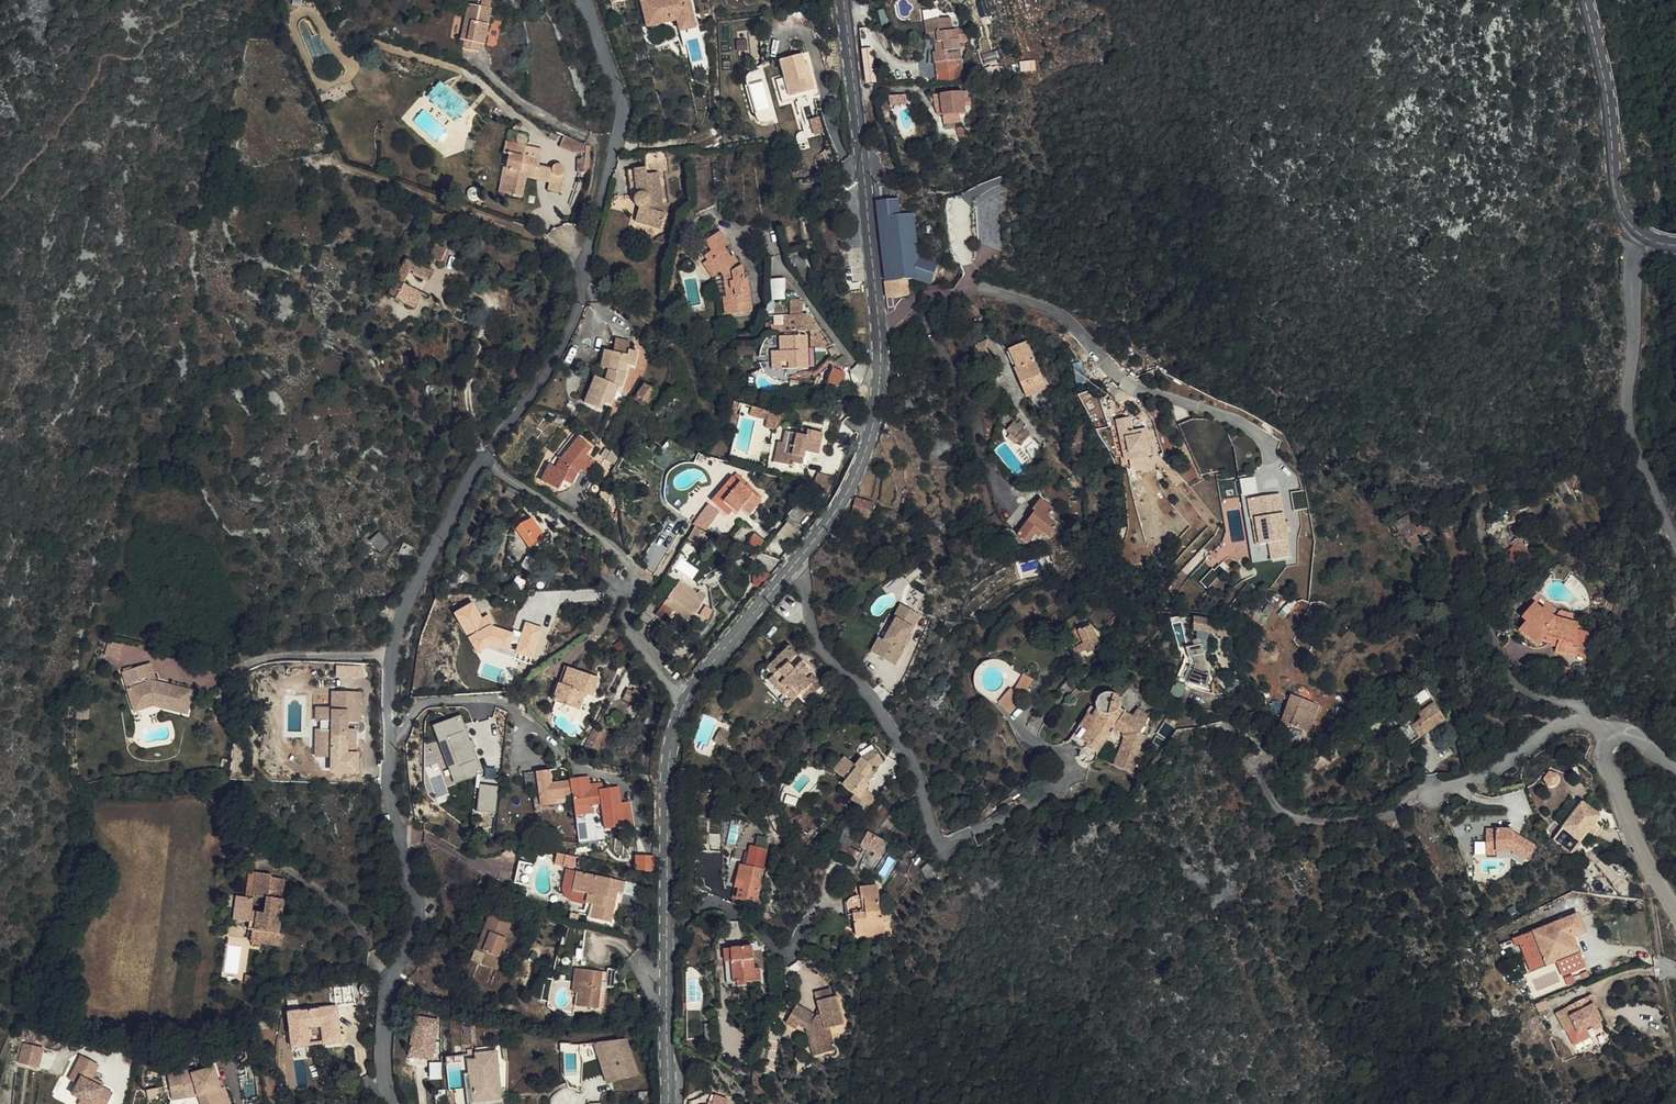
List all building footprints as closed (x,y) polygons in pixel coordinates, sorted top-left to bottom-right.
[(470,0),(462,38),(467,39),(465,49),(480,52),(482,43),(487,43),(494,6),(493,5),(494,0),(483,0),(483,3),(470,0)] [(646,26),(677,19),(682,40),(697,36),(689,0),(641,0),(646,26)] [(954,40),(952,18),(928,20),(930,35),(938,35),(940,55),(936,55),(937,65),(940,65),(942,77),(963,75),(962,62),(957,62),(956,54),(961,54),(960,40),(954,40)] [(499,32),(491,31),(489,44),(497,45),(499,32)] [(738,50),(749,49),(748,38),(737,39),(738,50)] [(863,49),(866,82),(876,81),(872,48),(863,49)] [(787,100),(814,94),(810,74),(806,75),(802,59),(778,64),(782,82),(787,100)] [(455,120),(469,104),(441,80),(427,96),(455,120)] [(787,100),(782,82),(774,83),(779,105),(787,103),(787,100)] [(965,114),(963,92),(940,94),(942,116),(965,114)] [(816,124),(809,125),(812,139),(818,137),(816,124)] [(969,137),(963,125),(955,128),(961,140),(969,137)] [(560,146),(581,153),(585,141),(564,134),(560,146)] [(495,190),(516,196),(522,174),(524,167),(532,169),(536,156),(523,152),(525,144),(503,138),(499,152),(505,154),(502,168),(507,169),(504,182),(498,180),(495,190)] [(588,171),(589,143),(585,143),(585,152),(580,152),(578,170),(588,171)] [(652,214),(652,208),(660,208),(657,178),(670,177),(667,153),(643,157),(645,172),(626,175),(629,199),(637,198),(633,204),(634,207),(635,210),(637,212),(634,226),(659,234),(663,218),(661,218),(652,214)] [(549,161),(546,172),(544,180),(542,185),(555,188),(561,165),(559,162),(557,161),(555,160),(552,160),(549,161)] [(531,176),(532,169),(524,167),(522,174),(531,176)] [(532,169),(531,176),(544,180),(546,172),(532,169)] [(927,280),(928,277),(936,280),(941,259),(920,254),(915,212),(900,213),(898,197),(876,199),(887,295),(895,294),(908,293),(907,278),(927,280)] [(661,218),(660,208),(652,208),(652,214),(661,218)] [(709,263),(717,259),(724,269),(729,298),(724,298),(727,314),(754,310),(749,279),(745,279),(744,269),(741,266),(738,264),(735,263),(731,262),(722,249),(728,245),(720,233),(705,242),(711,252),(705,256),(709,263)] [(454,250),(440,242),(435,253),(448,261),(454,250)] [(404,252),(384,289),(409,305),(418,290),(403,281),(411,266),(415,269),(419,260),(404,252)] [(705,256),(700,259),(710,277),(724,269),(717,259),(709,263),(705,256)] [(434,268),(419,260),(415,269),(430,277),(434,268)] [(770,278),(772,299),(786,298),(784,277),(770,278)] [(812,329),(813,340),(823,340),(814,318),(805,312),(805,300),(791,300),(791,316),(798,316),(799,329),(812,329)] [(800,367),(799,358),(809,358),(809,334),(781,334),(782,350),(774,350),(774,367),(800,367)] [(605,349),(627,357),(629,352),(632,344),(610,335),(605,349)] [(990,339),(977,346),(985,362),(998,355),(990,339)] [(1049,387),(1029,342),(1012,349),(1019,366),(1015,368),(1027,397),(1049,387)] [(590,375),(575,401),(589,410),(593,404),(599,408),(608,394),(604,391),(608,385),(616,391),(626,376),(623,375),(626,368),(633,370),(639,356),(629,352),(627,357),(605,349),(600,366),(607,370),(601,381),(590,375)] [(809,358),(799,358),(800,367),(809,366),(809,358)] [(641,409),(652,393),(640,384),(628,400),(641,409)] [(778,425),(784,406),(776,405),(771,407),(767,407),(764,407),(759,406),(754,404),(750,418),(778,425)] [(1011,439),(1012,440),(1022,430),(1026,426),(1022,421),(1017,426),(1013,422),(1004,432),(1011,439)] [(1125,425),(1108,428),(1113,450),(1120,449),(1130,447),(1126,435),(1128,435),(1125,425)] [(804,436),(785,431),(782,442),(778,441),(774,460),(792,465),(792,461),(799,463),(802,451),(816,455),(822,432),(806,428),(804,436)] [(1022,430),(1012,440),(1015,443),(1020,448),(1030,437),(1022,430)] [(545,467),(539,464),(527,481),(540,490),(549,480),(554,485),(566,470),(573,476),(583,466),(573,455),(579,449),(566,436),(547,456),(551,459),(545,467)] [(1130,447),(1120,449),(1121,455),(1132,453),(1130,447)] [(736,475),(713,502),(728,515),(736,506),(746,514),(758,502),(743,489),(746,485),(747,484),(736,475)] [(831,488),(814,482),(809,493),(824,499),(831,488)] [(746,485),(743,489),(758,502),(761,499),(746,485)] [(868,523),(873,510),(856,504),(851,518),(868,523)] [(1039,513),(1042,515),(1021,543),(1030,550),(1037,540),(1043,545),(1047,538),(1053,542),(1061,531),(1052,525),(1060,514),(1046,504),(1039,513)] [(706,531),(712,523),(702,516),(696,524),(706,531)] [(1393,517),(1384,521),(1390,533),(1394,531),(1406,526),(1402,519),(1396,522),(1393,517)] [(537,540),(525,524),(511,536),(523,551),(537,540)] [(1407,525),(1406,526),(1394,531),(1400,542),(1412,535),(1407,525)] [(378,541),(371,527),(361,533),(368,545),(378,541)] [(704,533),(695,528),(688,540),(701,548),(707,538),(702,535),(704,533)] [(786,529),(778,538),(791,549),(798,540),(786,529)] [(589,546),(575,538),(571,546),(577,549),(572,557),(580,562),(589,546)] [(1507,550),(1518,563),(1524,558),(1526,556),(1513,544),(1507,550)] [(652,571),(665,552),(653,545),(641,563),(652,571)] [(1527,561),(1524,558),(1518,563),(1522,567),(1527,561)] [(681,580),(660,610),(669,617),(676,607),(686,615),(684,618),(693,624),(699,617),(693,613),(702,602),(695,597),(698,593),(681,580)] [(454,612),(468,638),(490,625),(495,623),(491,614),(481,619),(473,602),(454,612)] [(1516,625),(1510,634),(1529,647),(1532,643),(1544,647),(1546,640),(1549,642),(1546,653),(1564,659),(1567,650),(1563,646),(1567,631),(1569,624),(1545,618),(1533,609),(1531,612),(1522,607),(1512,622),(1516,625)] [(894,626),(900,613),(895,610),(889,624),(892,625),(894,626)] [(915,620),(900,613),(894,626),(892,625),(880,648),(875,646),(869,660),(893,672),(900,658),(898,656),(900,651),(906,639),(915,620)] [(1192,616),(1183,617),(1182,629),(1186,629),(1198,630),(1205,631),(1205,633),(1216,634),(1217,629),(1214,624),(1210,620),(1207,617),(1204,616),(1201,616),(1192,616)] [(873,645),(875,646),(880,648),(892,625),(889,624),(884,621),(873,645)] [(1080,621),(1066,626),(1071,639),(1085,634),(1080,621)] [(526,623),(516,652),(533,658),(543,629),(526,623)] [(1065,623),(1056,625),(1061,642),(1071,639),(1066,626),(1065,623)] [(468,638),(477,653),(492,645),(508,650),(514,632),(490,625),(468,638)] [(1198,630),(1186,629),(1186,637),(1182,640),(1185,644),(1178,647),(1176,648),(1180,657),(1184,655),(1187,662),(1180,681),(1199,686),(1203,677),(1192,638),(1198,638),(1198,630)] [(1567,631),(1563,646),(1567,650),(1575,652),(1579,634),(1567,631)] [(149,649),(109,637),(102,659),(127,667),(128,663),(143,667),(149,649)] [(906,639),(900,651),(903,652),(908,640),(906,639)] [(789,645),(767,667),(774,674),(768,680),(782,695),(787,691),(795,698),(800,692),(807,699),(820,685),(810,674),(813,671),(806,664),(799,671),(793,664),(801,657),(789,645)] [(984,674),(989,668),(983,662),(977,668),(984,674)] [(601,678),(566,666),(555,701),(581,710),(586,693),(595,696),(601,678)] [(164,696),(156,694),(154,689),(147,670),(119,680),(131,714),(150,708),(152,713),(187,718),(190,694),(169,692),(164,696)] [(1024,674),(1018,685),(1027,690),(1034,680),(1024,674)] [(1403,726),(1418,741),(1441,721),(1440,715),(1435,688),(1430,681),(1407,702),(1417,714),(1403,726)] [(1014,690),(1008,702),(1016,709),(1024,699),(1027,701),(1031,693),(1027,690),(1018,685),(1014,690)] [(999,703),(1012,714),(1016,709),(1008,702),(1014,690),(1010,688),(999,703)] [(1440,715),(1441,721),(1454,710),(1435,688),(1440,715)] [(1093,716),(1085,729),(1080,725),(1071,738),(1069,739),(1069,741),(1069,742),(1070,743),(1072,743),(1084,749),(1082,753),(1082,755),(1083,758),(1085,761),(1087,762),(1090,763),(1093,764),(1095,763),(1096,762),(1098,761),(1099,759),(1099,756),(1098,754),(1112,733),(1114,731),(1116,730),(1119,730),(1122,730),(1124,732),(1125,735),(1126,738),(1116,764),(1134,771),(1149,736),(1140,732),(1149,713),(1139,707),(1133,716),(1123,709),(1124,706),(1124,702),(1124,699),(1122,697),(1120,694),(1117,693),(1112,691),(1108,691),(1103,691),(1102,692),(1100,693),(1098,695),(1097,698),(1096,699),(1096,703),(1097,706),(1098,710),(1101,712),(1097,718),(1093,716)] [(1280,695),(1272,711),(1280,715),(1277,723),(1288,729),(1291,723),(1299,727),(1303,713),(1293,709),(1297,700),(1291,698),(1290,700),(1280,695)] [(315,732),(314,757),(348,757),(348,741),(340,741),(340,734),(340,722),(353,722),(354,697),(329,697),(328,710),(328,721),(316,721),(316,723),(311,723),(311,732),(315,732)] [(637,702),(632,700),(627,709),(644,718),(647,712),(641,709),(645,703),(639,700),(637,702)] [(1093,716),(1097,718),(1101,712),(1092,706),(1080,725),(1085,729),(1093,716)] [(134,720),(152,713),(150,708),(131,714),(134,720)] [(316,721),(328,721),(328,710),(311,710),(311,723),(316,723),(316,721)] [(1269,718),(1277,723),(1280,715),(1272,711),(1269,718)] [(434,726),(455,784),(482,774),(461,716),(434,726)] [(732,736),(721,729),(714,741),(725,747),(732,736)] [(856,787),(845,777),(835,790),(848,800),(844,805),(856,815),(851,821),(868,834),(878,822),(867,812),(873,805),(867,799),(874,790),(891,782),(882,767),(864,778),(856,787)] [(569,779),(536,782),(540,818),(554,817),(554,806),(563,805),(572,804),(569,779)] [(481,785),(478,811),(495,813),(499,787),(481,785)] [(1573,839),(1581,827),(1586,819),(1594,825),(1602,812),(1594,806),(1598,800),(1579,788),(1562,816),(1569,820),(1567,823),(1569,824),(1564,833),(1573,839)] [(615,799),(572,804),(573,814),(603,811),(607,841),(621,839),(618,816),(615,799)] [(554,806),(554,817),(564,816),(563,805),(554,806)] [(603,811),(573,814),(574,822),(604,819),(603,811)] [(1512,814),(1486,815),(1486,832),(1496,832),(1496,836),(1512,835),(1527,844),(1535,830),(1512,817),(1512,814)] [(626,815),(618,816),(621,839),(630,838),(626,815)] [(1569,820),(1562,816),(1555,827),(1564,833),(1569,824),(1567,823),(1569,820)] [(751,849),(768,849),(769,839),(752,838),(751,849)] [(876,859),(859,845),(850,857),(866,871),(876,859)] [(554,863),(574,867),(576,857),(556,854),(554,863)] [(654,856),(636,856),(636,867),(654,871),(654,856)] [(534,865),(519,861),(513,883),(528,887),(534,865)] [(626,882),(575,870),(570,891),(586,895),(584,902),(595,905),(591,919),(610,923),(617,893),(623,894),(626,882)] [(250,904),(250,901),(253,878),(245,877),(243,903),(250,904)] [(281,940),(275,939),(280,904),(276,904),(271,904),(273,884),(266,883),(266,880),(253,878),(250,901),(263,903),(261,919),(248,917),(250,904),(243,903),(239,903),(236,925),(248,926),(248,948),(279,953),(281,940)] [(760,888),(737,882),(731,903),(736,904),(734,915),(752,919),(760,888)] [(832,905),(834,923),(840,922),(843,941),(871,938),(869,922),(863,923),(862,917),(866,917),(862,890),(843,893),(844,898),(835,899),(832,905)] [(1528,917),(1540,946),(1563,935),(1566,942),(1576,938),(1569,922),(1581,917),(1573,898),(1528,917)] [(511,924),(488,915),(474,951),(487,956),(483,966),(499,972),(509,944),(504,942),(511,924)] [(1542,951),(1566,942),(1563,935),(1540,946),(1542,951)] [(614,985),(616,968),(606,967),(604,984),(614,985)] [(752,980),(752,968),(723,969),(724,1003),(737,1003),(737,1008),(746,1008),(746,1002),(761,1002),(760,991),(752,991),(752,980)] [(600,984),(601,972),(575,969),(573,993),(579,994),(578,1007),(598,1008),(600,984)] [(1593,988),(1589,980),(1553,997),(1562,1015),(1571,1010),(1574,1016),(1583,1012),(1598,1004),(1591,989),(1593,988)] [(257,983),(243,982),(243,989),(256,991),(257,983)] [(787,1022),(779,1042),(790,1046),(793,1040),(802,1045),(809,1046),(817,1067),(832,1062),(823,1039),(835,1035),(824,1007),(820,1008),(818,1001),(804,1006),(812,1027),(807,1030),(787,1022)] [(1571,1010),(1562,1015),(1570,1032),(1588,1023),(1583,1012),(1574,1016),(1571,1010)] [(300,1053),(300,1055),(309,1054),(307,1036),(321,1034),(324,1052),(341,1049),(336,1015),(287,1021),(291,1051),(300,1053)] [(442,1080),(439,1015),(408,1016),(411,1058),(428,1057),(430,1081),(442,1080)] [(629,1039),(596,1043),(600,1058),(611,1055),(619,1081),(640,1074),(629,1039)] [(578,1044),(559,1043),(560,1052),(578,1052),(578,1044)] [(817,1067),(809,1046),(802,1045),(801,1048),(809,1070),(817,1067)] [(43,1053),(25,1047),(18,1067),(37,1073),(43,1053)] [(447,1067),(466,1065),(464,1053),(446,1055),(447,1067)] [(608,1084),(619,1081),(611,1055),(600,1058),(608,1084)] [(491,1057),(469,1060),(470,1065),(462,1066),(464,1080),(465,1080),(469,1103),(497,1103),(491,1057)] [(203,1073),(214,1070),(211,1058),(200,1061),(203,1073)] [(77,1091),(71,1100),(77,1103),(111,1103),(112,1101),(103,1095),(90,1088),(92,1084),(99,1072),(82,1062),(68,1086),(77,1091)] [(171,1100),(183,1097),(185,1103),(194,1103),(198,1103),(206,1102),(207,1103),(227,1103),(224,1094),(220,1095),(219,1088),(214,1070),(203,1073),(204,1078),(192,1081),(191,1075),(167,1081),(171,1100)] [(192,1081),(204,1078),(203,1073),(191,1075),(192,1081)] [(465,1080),(464,1080),(459,1081),(462,1100),(462,1103),(469,1103),(465,1080)] [(90,1088),(103,1095),(105,1092),(92,1084),(90,1088)]
